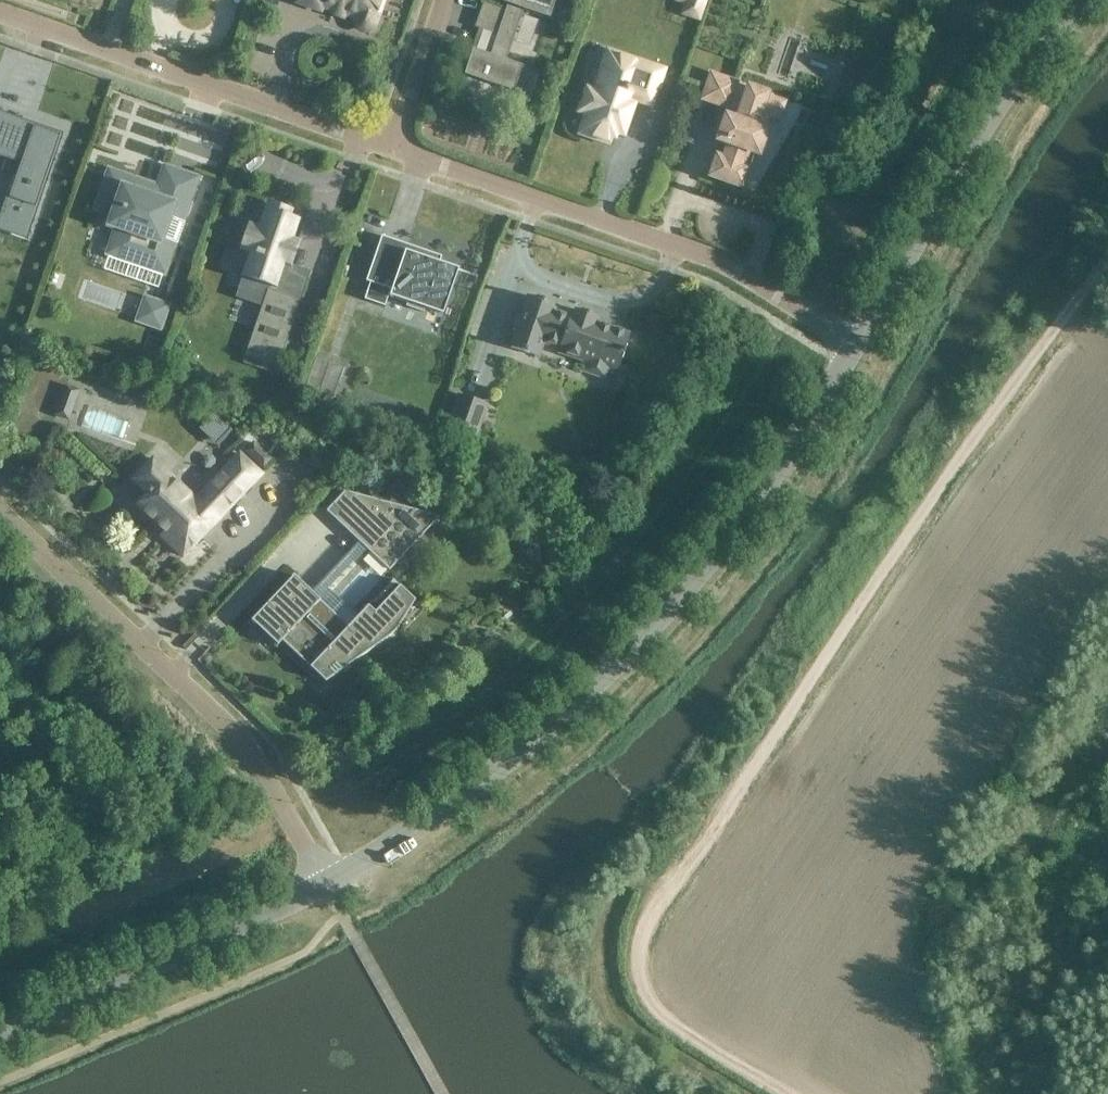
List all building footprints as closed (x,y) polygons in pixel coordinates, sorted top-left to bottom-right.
[(297,2),(320,10),(321,6),(355,18),(355,19),(355,20),(355,21),(355,24),(356,25),(357,26),(358,28),(361,30),(362,30),(363,31),(365,31),(366,31),(367,30),(369,30),(371,29),(372,27),(374,26),(374,24),(383,0),(298,0),(297,2)] [(466,76),(513,93),(522,67),(506,61),(524,10),(542,16),(549,19),(556,0),(494,0),(508,5),(506,10),(483,2),(475,27),(483,29),(475,51),(475,50),(466,76)] [(606,47),(601,63),(605,65),(595,94),(587,91),(581,111),(588,113),(582,132),(609,142),(613,130),(622,133),(634,98),(650,104),(661,71),(644,65),(645,60),(606,47)] [(736,82),(711,74),(703,98),(733,109),(730,118),(725,116),(717,141),(728,145),(723,159),(717,156),(710,176),(742,187),(749,167),(742,165),(747,151),(758,155),(766,130),(756,127),(767,93),(748,86),(746,90),(734,86),(736,82)] [(24,162),(1,228),(27,237),(63,133),(16,117),(3,154),(24,162)] [(144,183),(110,171),(98,204),(98,205),(97,208),(111,213),(114,214),(110,224),(118,227),(109,253),(163,271),(173,244),(160,240),(169,214),(182,219),(195,178),(165,168),(157,191),(143,186),(144,183)] [(245,356),(277,368),(300,300),(281,294),(299,242),(292,239),(298,221),(289,218),(291,211),(267,203),(259,228),(249,225),(241,248),(251,252),(242,276),(274,287),(273,291),(268,289),(245,356)] [(436,261),(405,251),(401,263),(379,255),(385,237),(382,236),(374,257),(376,257),(372,269),(370,268),(366,281),(370,282),(364,299),(385,306),(389,294),(390,294),(389,296),(393,297),(395,293),(409,298),(406,306),(423,312),(426,304),(441,309),(439,313),(443,314),(458,269),(439,262),(442,256),(438,255),(436,261)] [(555,305),(528,296),(522,315),(518,314),(513,329),(516,330),(511,347),(538,357),(543,342),(559,348),(558,351),(582,360),(584,356),(618,368),(630,335),(595,323),(597,317),(576,309),(574,316),(570,315),(569,318),(553,312),(555,305)] [(166,306),(153,302),(146,322),(159,327),(166,306)] [(334,396),(344,367),(315,357),(305,386),(334,396)] [(65,384),(61,396),(75,401),(79,389),(66,384),(65,384)] [(487,404),(460,394),(449,426),(476,436),(487,404)] [(254,442),(246,450),(263,467),(272,458),(254,442)] [(183,557),(261,474),(239,453),(202,493),(203,494),(197,500),(153,458),(133,479),(149,494),(138,505),(165,531),(161,536),(183,557)] [(326,511),(327,512),(328,511),(389,568),(388,569),(389,570),(440,516),(345,491),(326,511)] [(336,674),(389,637),(391,635),(394,632),(396,630),(399,625),(398,624),(391,618),(411,597),(401,587),(393,579),(348,626),(294,575),(251,621),(254,624),(259,619),(281,639),(276,645),(277,646),(282,641),(283,642),(287,638),(330,678),(336,674)]
